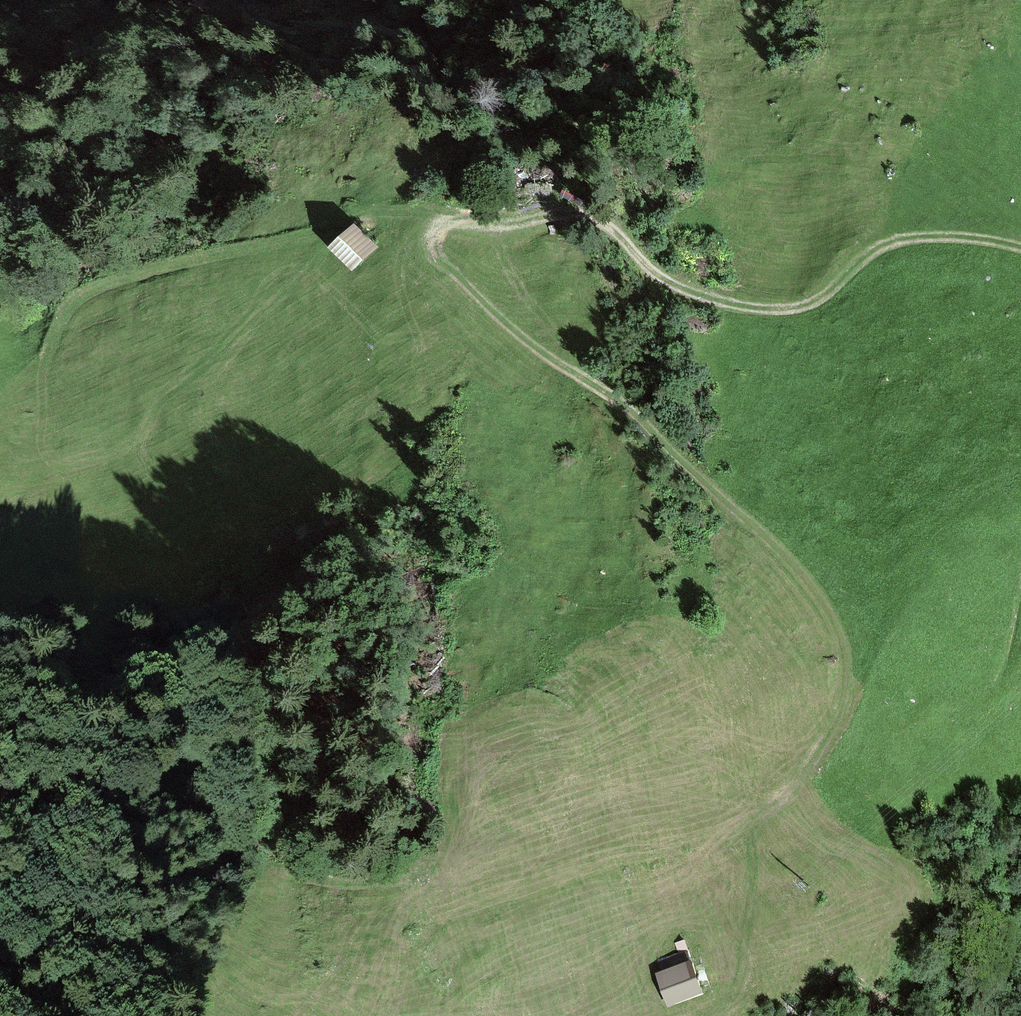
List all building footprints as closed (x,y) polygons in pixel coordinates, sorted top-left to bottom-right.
[(358,224),(332,247),(353,272),(382,248),(358,224)] [(661,969),(658,970),(669,1004),(707,989),(695,955),(692,956),(689,948),(659,961),(661,969)]
